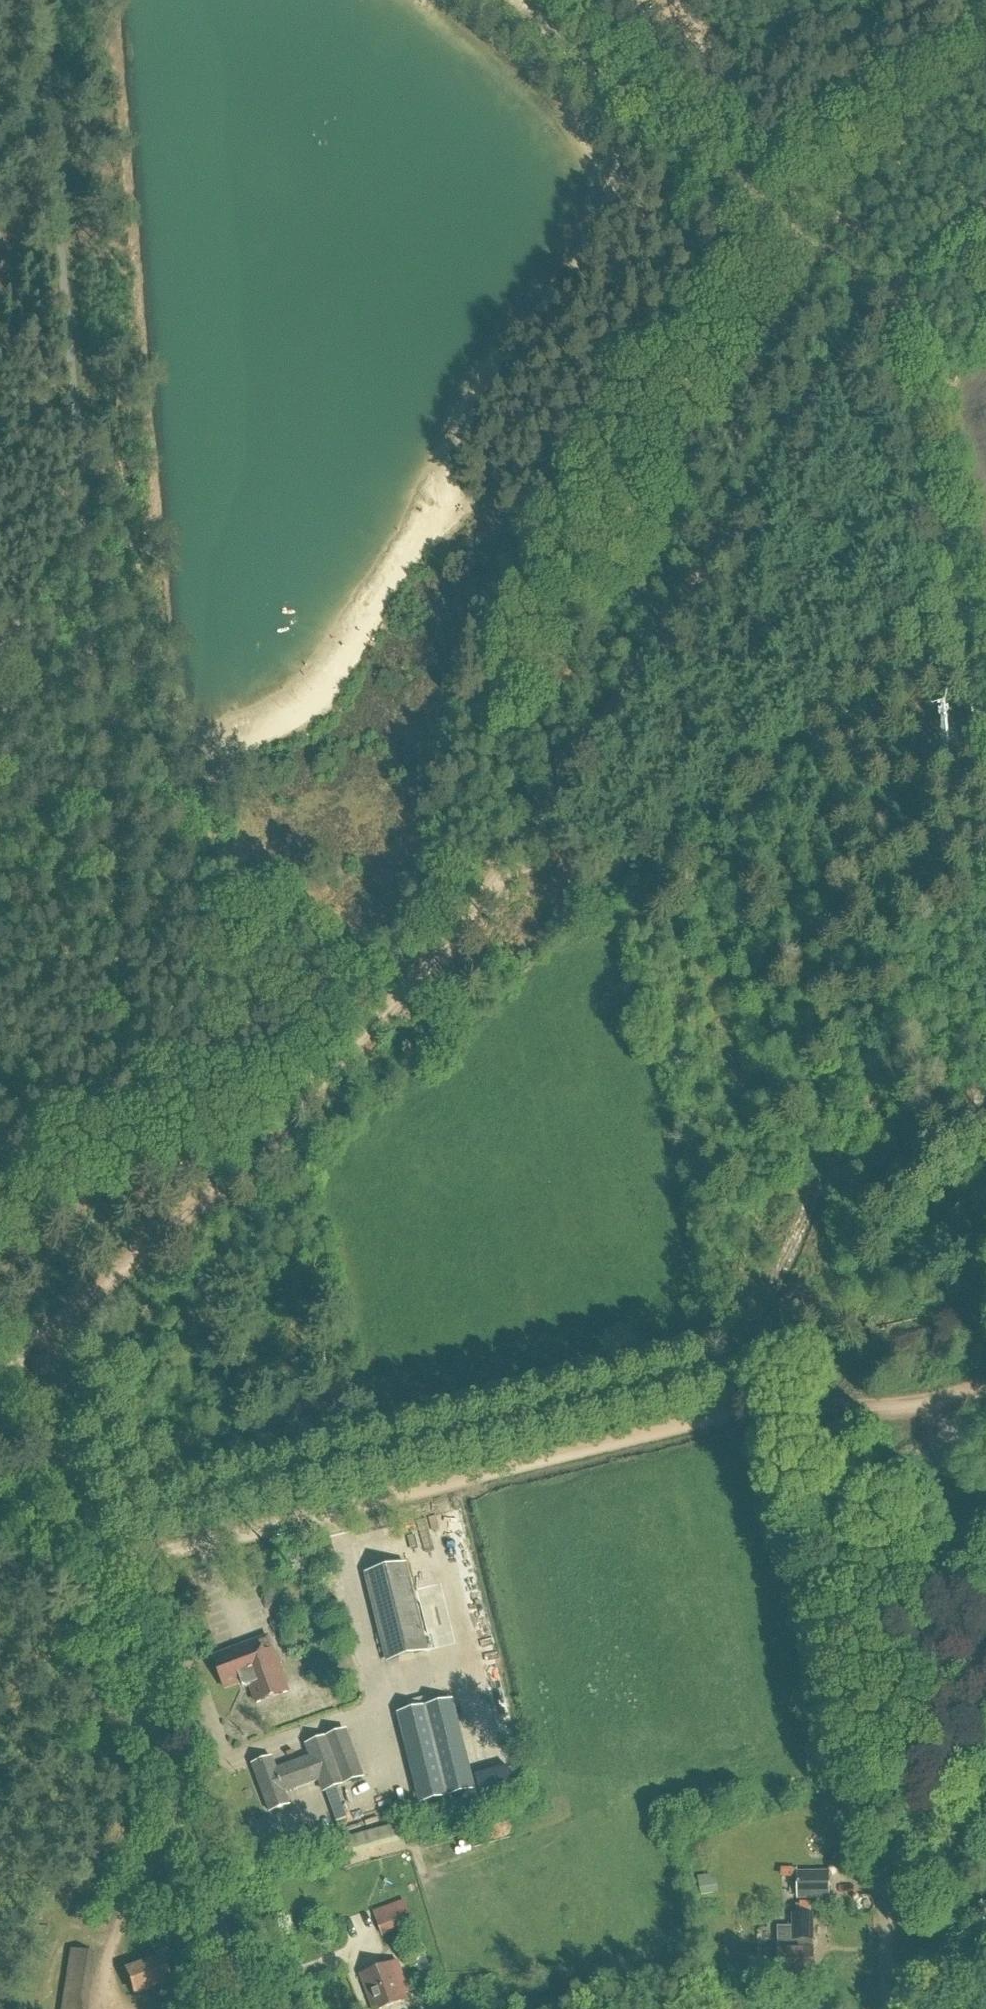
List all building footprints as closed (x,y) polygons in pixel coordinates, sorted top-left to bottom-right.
[(953,733),(949,721),(931,727),(934,739),(953,733)] [(409,1565),(366,1575),(387,1664),(430,1654),(409,1565)] [(288,1695),(270,1640),(213,1659),(224,1692),(242,1686),(249,1690),(255,1706),(288,1695)] [(421,1805),(477,1791),(456,1701),(399,1715),(421,1805)] [(365,1779),(349,1733),(306,1747),(310,1759),(278,1769),(274,1758),(252,1766),(269,1815),(291,1807),(287,1794),(318,1783),(322,1794),(365,1779)] [(861,1846),(849,1847),(850,1865),(862,1864),(861,1846)] [(798,1901),(830,1901),(830,1873),(797,1874),(798,1901)] [(375,1915),(378,1923),(384,1938),(407,1929),(398,1906),(375,1915)] [(812,1933),(812,1915),(792,1915),(792,1929),(778,1929),(778,1950),(777,1950),(777,1951),(769,1951),(766,1954),(767,1963),(769,1966),(777,1966),(777,1983),(814,1983),(813,1949),(819,1949),(819,1933),(812,1933)] [(135,1995),(173,1983),(164,1956),(126,1969),(135,1995)] [(410,1999),(397,1964),(361,1977),(373,2008),(383,2008),(410,1999)]
